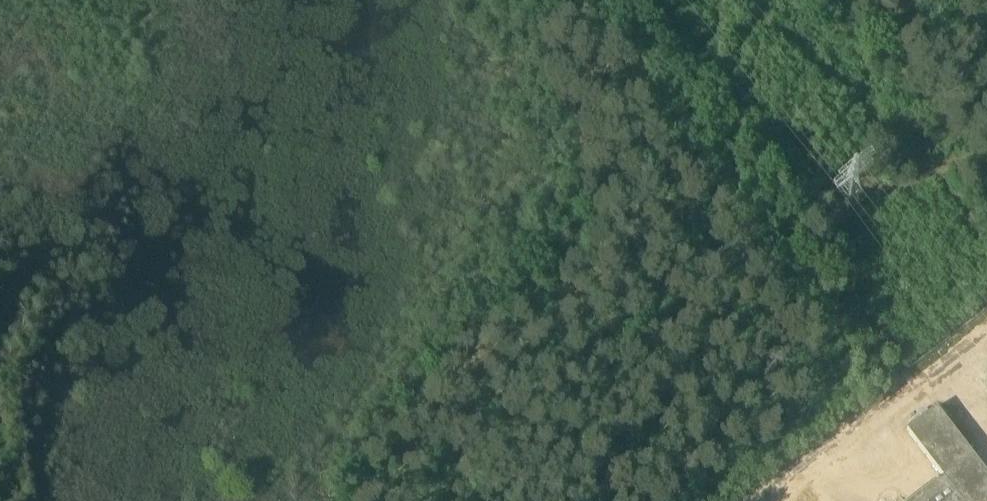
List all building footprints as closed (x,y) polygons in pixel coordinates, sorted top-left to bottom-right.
[(935,407),(905,430),(940,478),(910,500),(986,500),(986,476),(935,407)]
